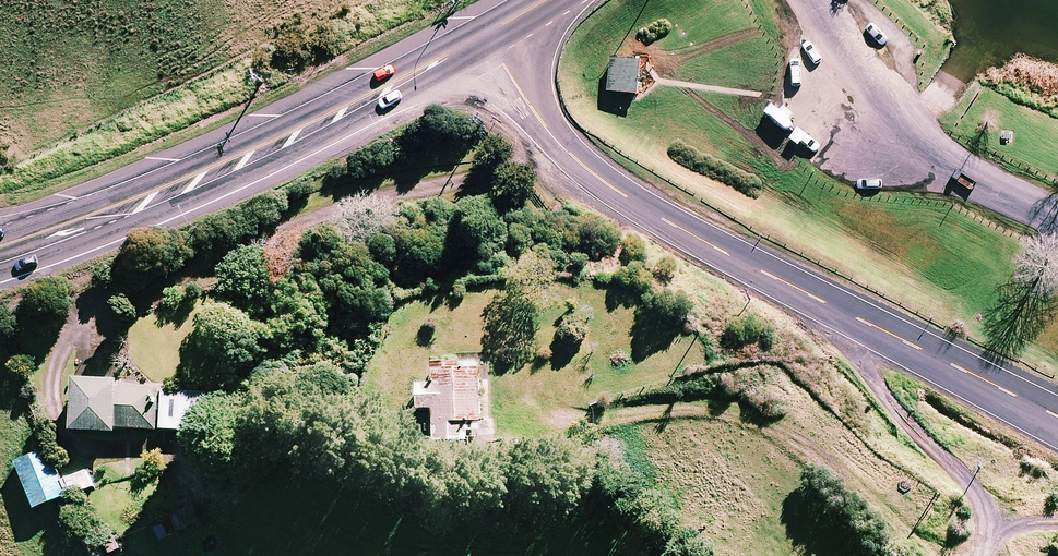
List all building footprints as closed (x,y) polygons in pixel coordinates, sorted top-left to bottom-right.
[(635,59),(611,56),(607,90),(632,93),(638,94),(641,60),(635,59)] [(482,436),(479,360),(433,361),(434,381),(417,382),(418,406),(434,405),(435,438),(482,436)] [(161,428),(163,388),(163,383),(121,381),(121,376),(75,373),(73,427),(119,429),(119,426),(161,428)] [(163,388),(161,428),(204,430),(206,390),(163,388)] [(61,479),(49,447),(18,459),(36,507),(92,485),(86,470),(61,479)]
